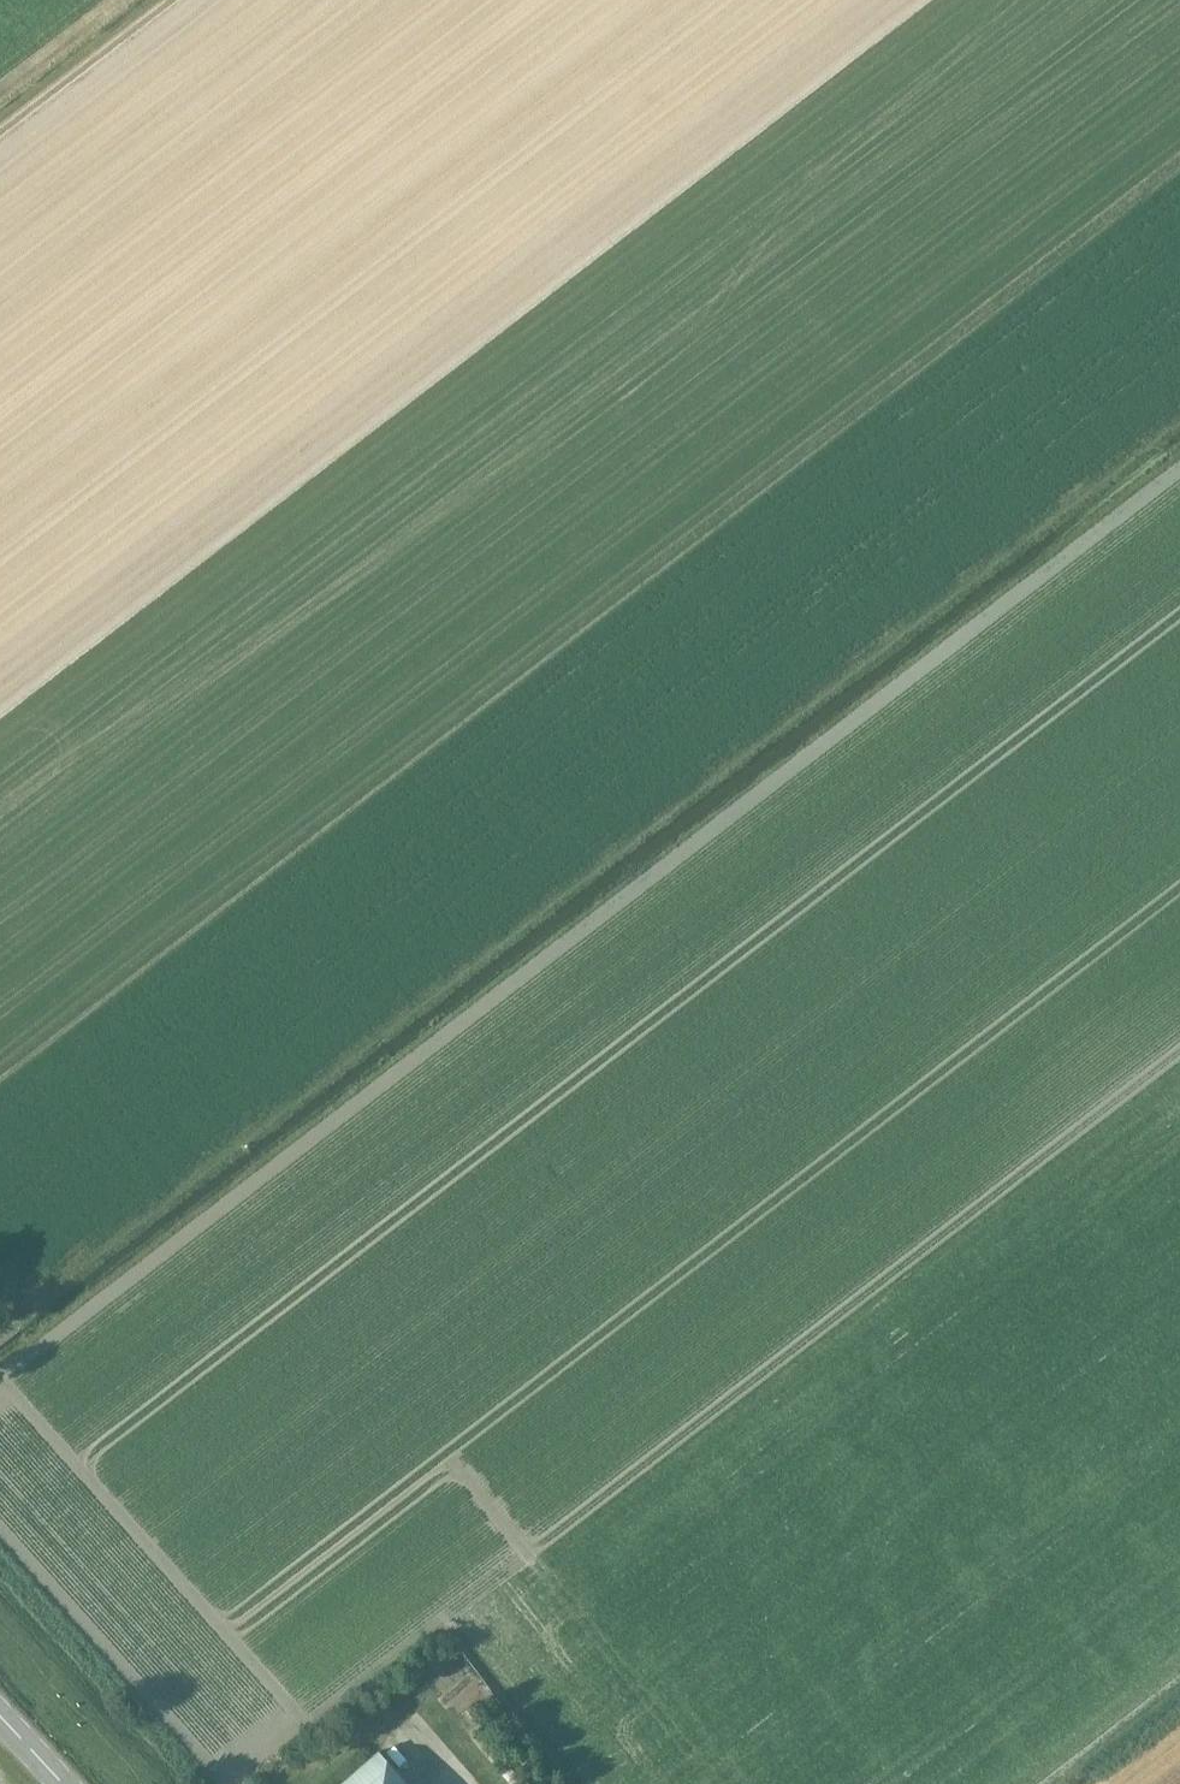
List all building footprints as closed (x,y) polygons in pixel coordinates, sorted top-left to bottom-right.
[(380,1750),(341,1783),(409,1783),(380,1750)]
